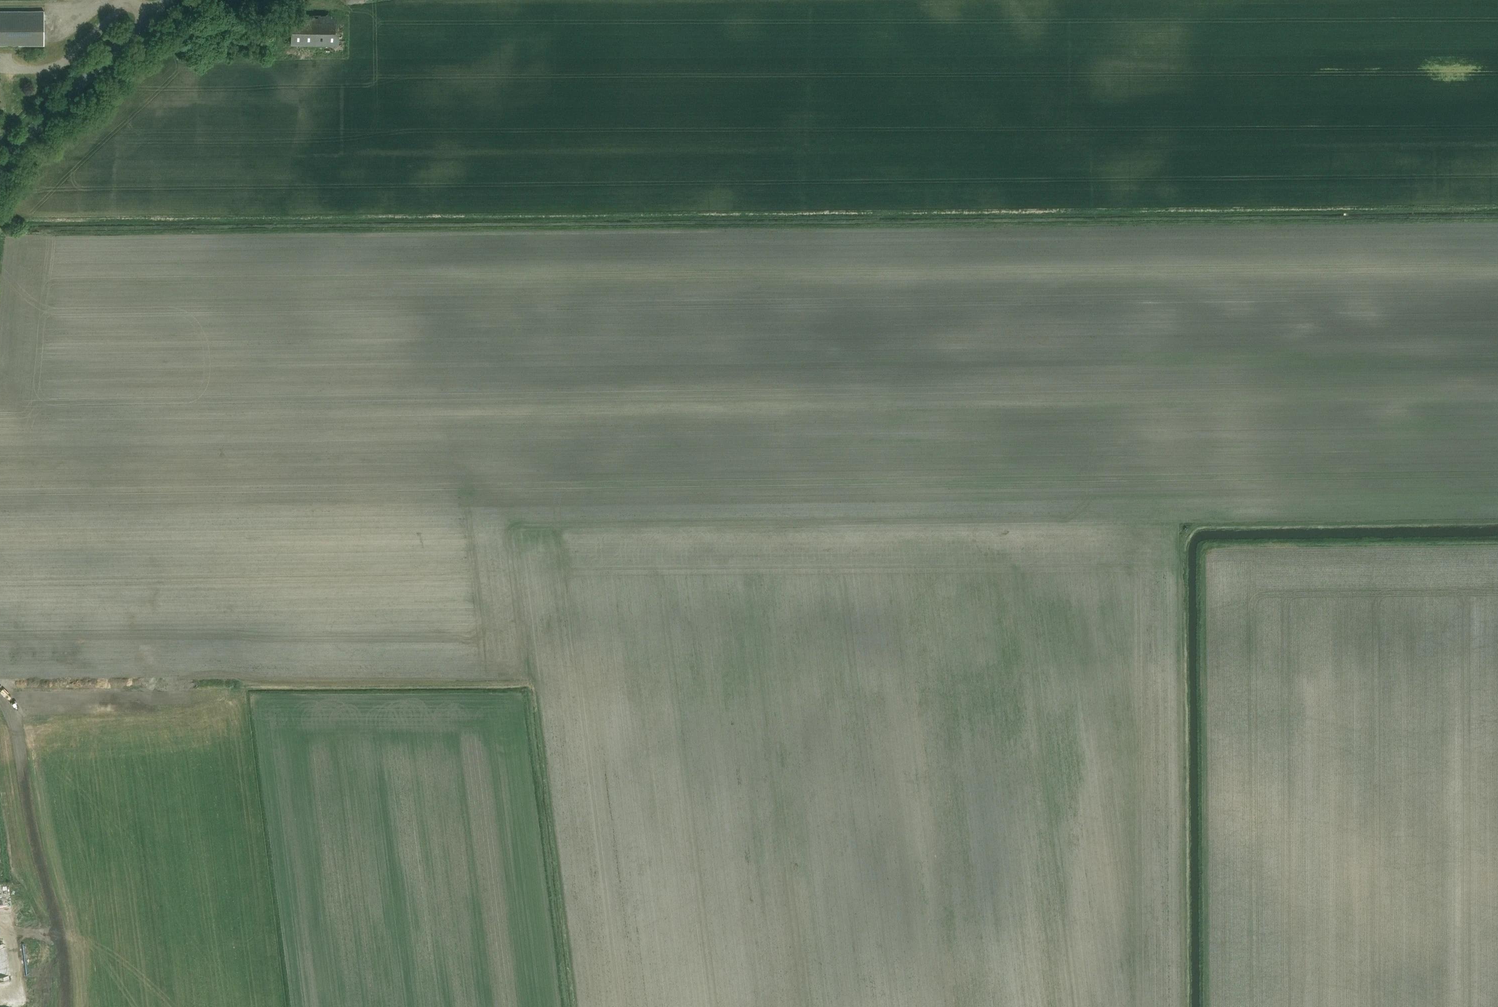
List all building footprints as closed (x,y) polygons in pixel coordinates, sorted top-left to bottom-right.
[(44,11),(0,11),(0,45),(45,45),(44,11)] [(345,28),(297,28),(297,43),(345,44),(345,28)]
